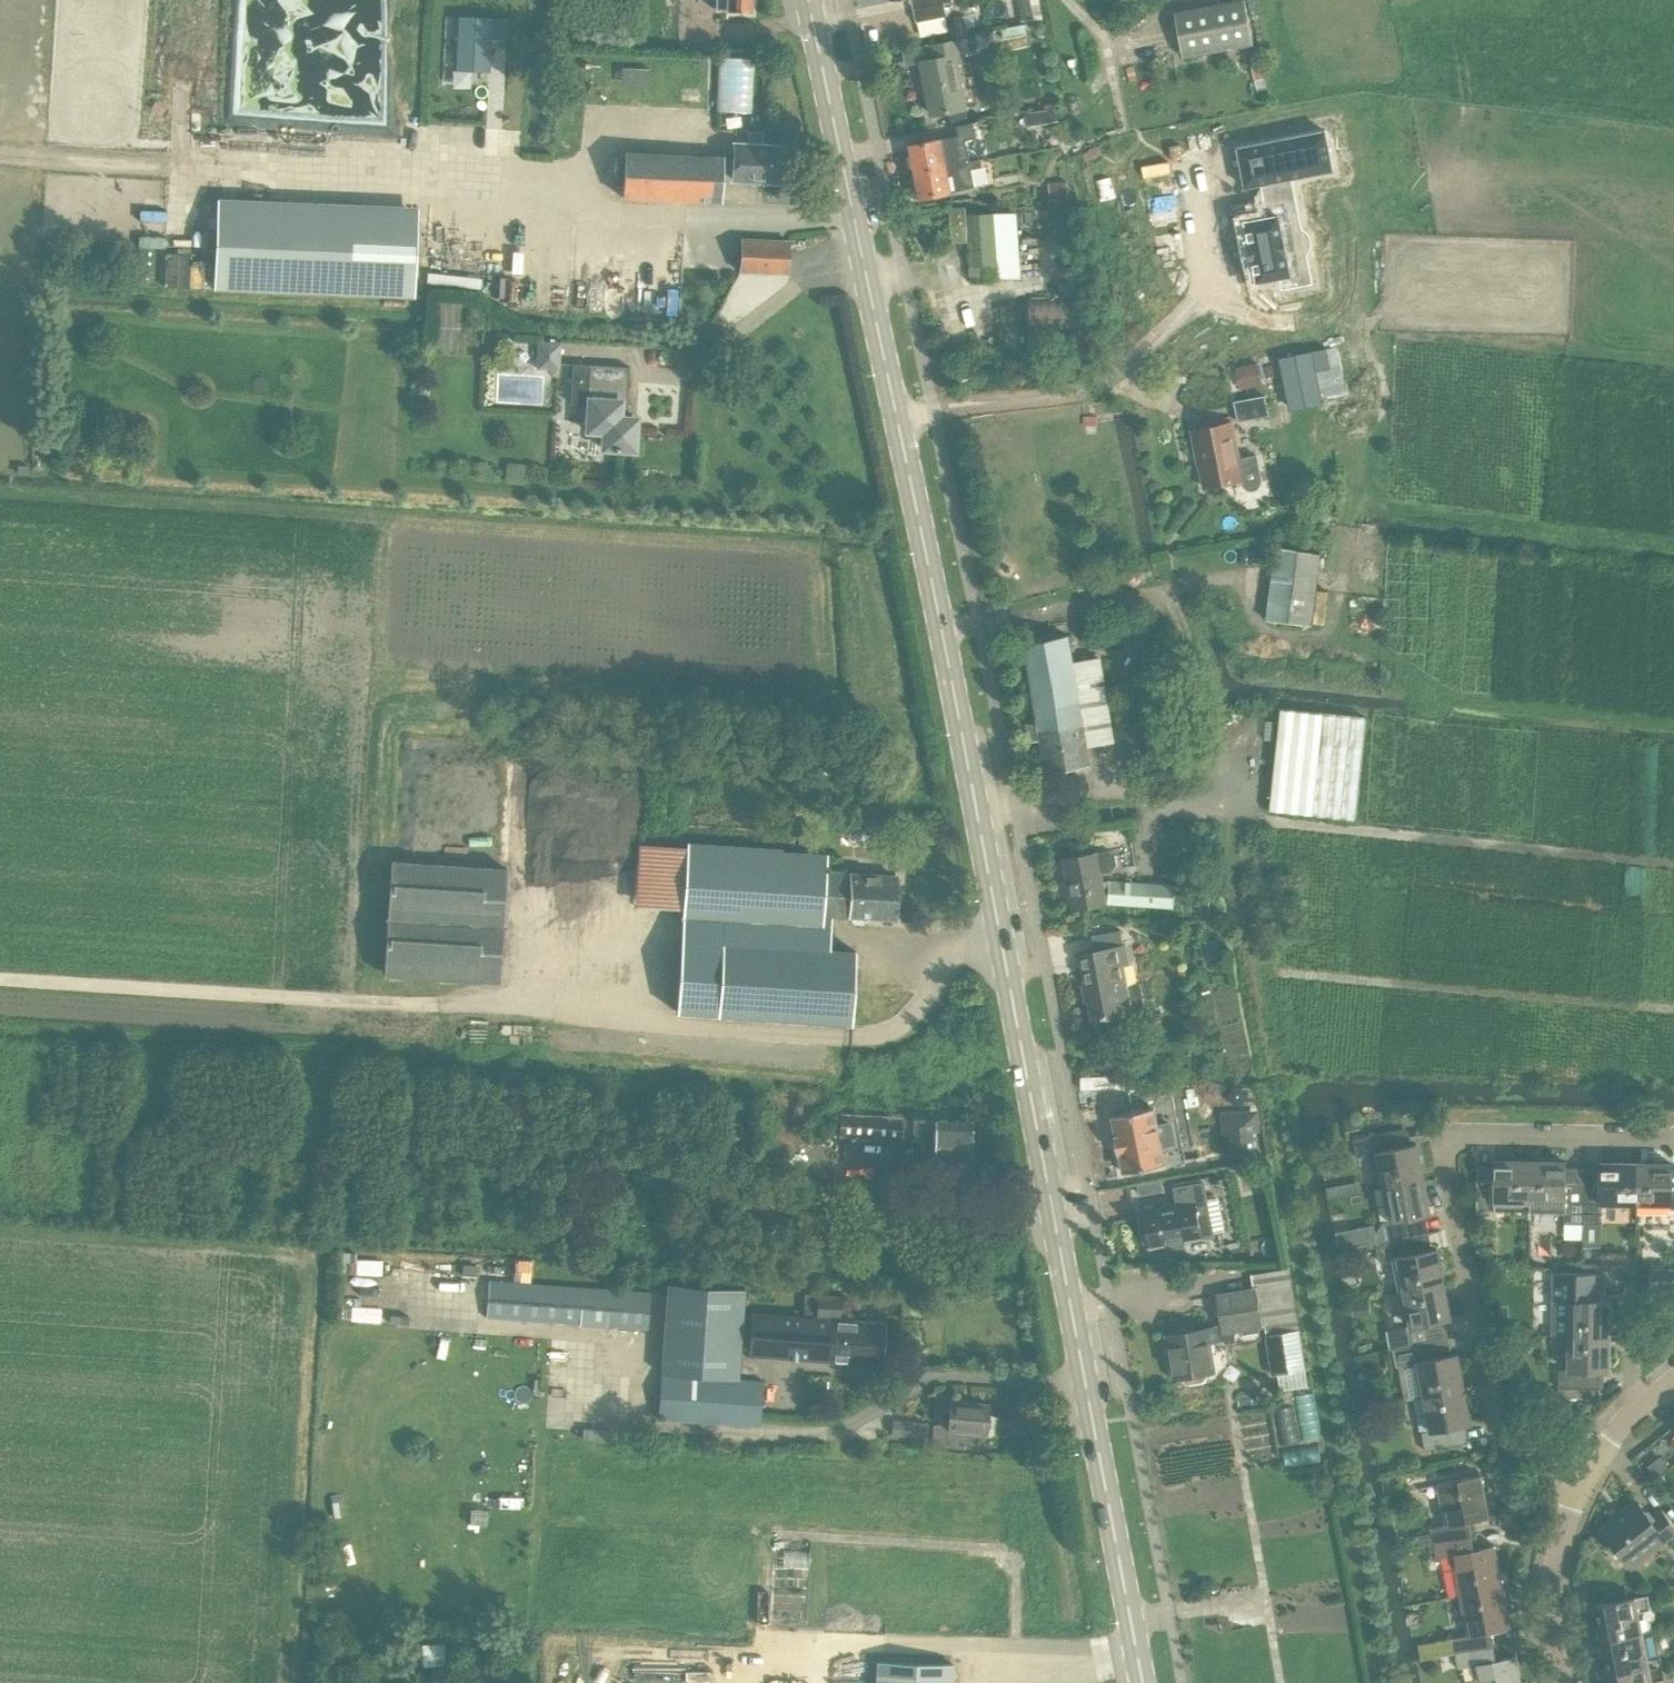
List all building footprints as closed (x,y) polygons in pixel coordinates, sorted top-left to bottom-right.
[(752,12),(752,0),(716,0),(715,10),(752,12)] [(916,6),(919,20),(946,14),(943,1),(950,0),(915,0),(916,6)] [(1022,20),(1034,17),(1031,0),(1018,0),(1022,20)] [(1252,43),(1244,0),(1242,0),(1174,13),(1183,56),(1252,43)] [(957,36),(969,34),(965,15),(954,17),(957,36)] [(489,67),(491,38),(506,39),(507,18),(458,16),(455,65),(489,67)] [(1025,23),(1002,28),(1009,61),(1032,57),(1025,23)] [(921,60),(932,113),(965,106),(953,49),(959,48),(957,39),(930,44),(933,58),(921,60)] [(690,65),(689,76),(700,77),(700,65),(690,65)] [(1032,126),(1059,121),(1056,107),(1029,113),(1032,126)] [(909,144),(911,155),(909,155),(911,167),(914,166),(915,171),(970,160),(969,159),(965,138),(976,136),(972,120),(955,124),(957,134),(909,144)] [(1248,239),(1245,240),(1250,263),(1252,262),(1256,283),(1280,278),(1283,288),(1313,282),(1308,253),(1311,248),(1312,244),(1311,240),(1310,236),(1307,232),(1302,229),(1292,178),(1334,169),(1326,129),(1238,148),(1246,188),(1262,184),(1269,215),(1244,221),(1248,239)] [(734,146),(732,181),(788,183),(790,149),(761,147),(761,131),(748,131),(747,147),(734,146)] [(623,197),(720,202),(722,157),(625,152),(623,197)] [(920,197),(951,190),(975,185),(971,167),(982,165),(980,157),(969,159),(970,160),(915,171),(920,197)] [(1068,182),(1049,183),(1050,201),(1069,199),(1068,182)] [(418,205),(217,197),(214,289),(414,297),(418,205)] [(967,213),(971,280),(1021,278),(1015,212),(967,213)] [(788,273),(788,240),(741,238),(740,272),(788,273)] [(1027,299),(1027,329),(1076,330),(1077,298),(1027,299)] [(560,370),(561,342),(538,340),(536,369),(560,370)] [(1327,348),(1279,358),(1289,406),(1322,399),(1317,371),(1332,368),(1327,348)] [(1240,390),(1263,385),(1258,362),(1235,367),(1240,390)] [(630,366),(588,364),(573,363),(570,403),(588,404),(587,430),(604,431),(603,448),(615,449),(615,450),(620,451),(620,449),(635,450),(637,417),(627,417),(630,366)] [(1233,401),(1237,421),(1268,415),(1264,395),(1233,401)] [(1256,455),(1238,458),(1231,422),(1192,430),(1203,486),(1242,479),(1244,487),(1247,489),(1251,490),(1254,489),(1258,487),(1260,484),(1260,480),(1256,455)] [(1274,547),(1266,619),(1312,625),(1313,622),(1324,623),(1328,591),(1317,590),(1321,553),(1274,547)] [(1089,762),(1086,746),(1072,662),(1072,661),(1067,635),(1024,643),(1037,721),(1026,723),(1029,741),(1041,739),(1046,770),(1089,762)] [(1072,662),(1086,746),(1116,741),(1101,656),(1073,661),(1072,661),(1072,662)] [(1138,699),(1127,701),(1129,719),(1141,717),(1138,699)] [(1280,708),(1270,810),(1355,819),(1366,717),(1280,708)] [(682,915),(676,1011),(717,1014),(851,1022),(855,951),(829,949),(831,915),(834,870),(825,870),(826,853),(686,845),(686,847),(682,909),(682,915)] [(1105,901),(1099,871),(1111,869),(1116,863),(1114,853),(1107,849),(1062,858),(1072,908),(1105,901)] [(397,865),(391,977),(502,983),(509,872),(397,865)] [(894,919),(894,874),(834,870),(831,915),(852,916),(852,919),(855,922),(862,923),(865,920),(865,917),(894,919)] [(1107,902),(1172,905),(1173,884),(1109,880),(1107,902)] [(1095,949),(1080,952),(1093,1018),(1129,1011),(1138,1010),(1142,1006),(1144,1001),(1141,983),(1124,986),(1119,963),(1126,961),(1123,944),(1120,929),(1093,935),(1095,949)] [(1217,939),(1205,942),(1209,959),(1221,957),(1217,939)] [(1154,1107),(1113,1115),(1117,1135),(1115,1135),(1118,1152),(1120,1151),(1124,1172),(1166,1164),(1162,1147),(1162,1144),(1175,1142),(1171,1123),(1158,1125),(1157,1123),(1154,1107)] [(1258,1110),(1221,1112),(1222,1134),(1229,1134),(1230,1154),(1255,1152),(1254,1132),(1259,1131),(1258,1110)] [(840,1114),(839,1135),(902,1139),(903,1117),(840,1113),(840,1114)] [(1360,1128),(1358,1117),(1343,1120),(1345,1131),(1360,1128)] [(921,1160),(933,1161),(969,1164),(972,1122),(913,1118),(912,1139),(922,1140),(921,1160)] [(1404,1127),(1354,1137),(1358,1155),(1377,1151),(1384,1186),(1424,1178),(1417,1143),(1408,1145),(1404,1127)] [(1476,1168),(1476,1209),(1495,1209),(1495,1208),(1529,1208),(1530,1160),(1494,1160),(1494,1169),(1476,1168)] [(1530,1160),(1529,1208),(1564,1208),(1564,1222),(1582,1222),(1583,1171),(1565,1170),(1566,1161),(1530,1160)] [(1600,1171),(1583,1171),(1582,1222),(1602,1222),(1602,1202),(1636,1202),(1636,1162),(1600,1162),(1600,1171)] [(1636,1202),(1670,1202),(1670,1208),(1673,1208),(1673,1172),(1672,1172),(1672,1163),(1636,1162),(1636,1202)] [(1266,1165),(1254,1167),(1257,1185),(1270,1183),(1266,1165)] [(1145,1217),(1140,1217),(1145,1241),(1149,1240),(1151,1247),(1168,1243),(1168,1248),(1185,1245),(1184,1240),(1232,1231),(1222,1178),(1175,1187),(1178,1204),(1144,1211),(1145,1217)] [(1424,1178),(1384,1186),(1391,1219),(1385,1220),(1389,1239),(1424,1232),(1421,1215),(1431,1213),(1424,1178)] [(1582,1222),(1582,1247),(1602,1247),(1602,1222),(1582,1222)] [(1373,1224),(1360,1227),(1364,1244),(1376,1242),(1373,1224)] [(1389,1239),(1376,1242),(1380,1260),(1391,1258),(1398,1292),(1405,1291),(1444,1283),(1437,1247),(1428,1249),(1424,1232),(1389,1239)] [(343,1258),(342,1273),(381,1274),(382,1260),(355,1260),(356,1253),(345,1253),(343,1253),(343,1258)] [(491,1281),(530,1284),(532,1262),(491,1259),(489,1281),(491,1281)] [(463,1264),(463,1276),(476,1276),(476,1264),(463,1264)] [(1217,1293),(1222,1324),(1166,1335),(1174,1376),(1216,1368),(1211,1339),(1226,1337),(1226,1339),(1236,1338),(1235,1335),(1263,1330),(1263,1326),(1265,1325),(1266,1332),(1273,1371),(1305,1365),(1298,1326),(1290,1268),(1252,1274),(1254,1286),(1217,1293)] [(1554,1272),(1553,1334),(1569,1334),(1610,1335),(1610,1299),(1600,1299),(1601,1273),(1554,1272)] [(530,1284),(489,1281),(487,1316),(647,1328),(650,1292),(530,1284)] [(1395,1327),(1388,1329),(1391,1348),(1393,1347),(1399,1346),(1405,1345),(1445,1337),(1442,1320),(1451,1318),(1444,1283),(1405,1291),(1411,1324),(1395,1327)] [(760,1426),(763,1381),(738,1379),(744,1289),(667,1284),(658,1418),(760,1426)] [(841,1296),(805,1294),(803,1316),(750,1312),(747,1355),(881,1364),(883,1321),(839,1319),(841,1296)] [(1568,1368),(1558,1367),(1558,1387),(1599,1387),(1599,1370),(1610,1371),(1610,1335),(1569,1334),(1568,1368)] [(1399,1346),(1393,1347),(1397,1367),(1401,1366),(1408,1399),(1425,1396),(1465,1388),(1458,1353),(1449,1355),(1445,1337),(1405,1345),(1399,1346)] [(1366,1344),(1357,1346),(1359,1354),(1368,1352),(1366,1344)] [(1431,1428),(1420,1431),(1424,1450),(1465,1441),(1462,1425),(1472,1423),(1465,1388),(1425,1396),(1431,1428)] [(1539,1388),(1538,1399),(1551,1400),(1552,1388),(1539,1388)] [(951,1400),(948,1430),(986,1433),(988,1403),(951,1400)] [(928,1422),(892,1419),(891,1435),(927,1438),(928,1422)] [(1659,1456),(1648,1465),(1656,1475),(1667,1466),(1659,1456)] [(1434,1542),(1472,1534),(1469,1520),(1490,1516),(1481,1475),(1437,1484),(1445,1525),(1431,1527),(1434,1542)] [(1666,1540),(1673,1534),(1673,1522),(1663,1508),(1651,1517),(1637,1499),(1602,1527),(1629,1561),(1662,1535),(1666,1540)] [(1429,1533),(1416,1536),(1418,1545),(1431,1542),(1429,1533)] [(1458,1594),(1503,1585),(1495,1544),(1474,1548),(1472,1534),(1434,1542),(1437,1557),(1450,1554),(1458,1594)] [(1456,1652),(1493,1645),(1490,1631),(1512,1626),(1503,1585),(1458,1594),(1466,1634),(1452,1637),(1456,1652)] [(1596,1641),(1641,1632),(1637,1612),(1651,1609),(1648,1594),(1596,1604),(1600,1625),(1593,1627),(1596,1641)] [(1641,1632),(1596,1641),(1598,1656),(1606,1654),(1610,1674),(1662,1664),(1655,1629),(1641,1632)] [(1436,1640),(1419,1644),(1422,1659),(1439,1656),(1436,1640)] [(1456,1652),(1459,1668),(1472,1665),(1476,1682),(1522,1682),(1517,1654),(1496,1659),(1493,1645),(1456,1652)] [(952,1663),(877,1660),(876,1682),(951,1682),(952,1663)] [(1651,1682),(1665,1679),(1662,1664),(1610,1674),(1611,1682),(1651,1682)]
